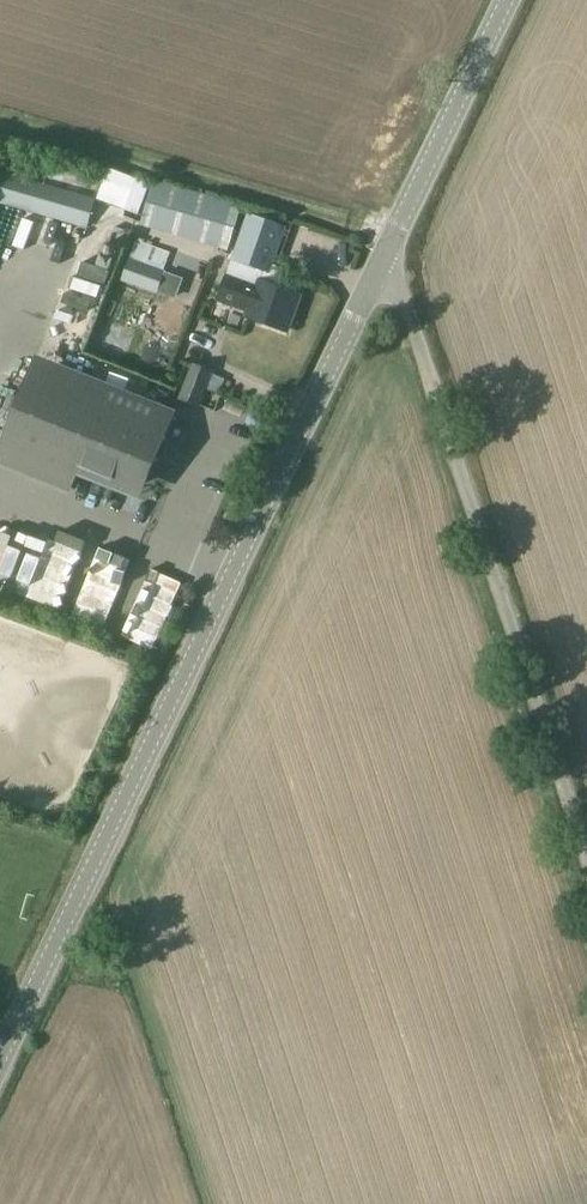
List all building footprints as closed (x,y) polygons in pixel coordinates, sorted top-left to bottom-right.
[(96,199),(0,171),(0,203),(88,229),(96,199)] [(219,249),(233,203),(154,180),(140,226),(219,249)] [(270,273),(286,228),(246,214),(229,260),(270,273)] [(120,232),(108,231),(105,259),(117,260),(120,232)] [(63,254),(64,239),(37,238),(36,253),(63,254)] [(130,261),(121,284),(157,297),(159,293),(165,274),(166,273),(130,261)] [(181,279),(165,274),(159,293),(174,298),(181,279)] [(249,311),(247,318),(287,331),(299,295),(260,281),(258,286),(226,275),(218,300),(249,311)] [(3,316),(8,305),(0,301),(0,315),(3,316)] [(35,356),(31,367),(55,376),(59,365),(35,356)] [(213,372),(197,366),(185,396),(201,402),(213,372)] [(66,371),(62,381),(86,391),(90,381),(66,371)] [(28,379),(0,449),(0,460),(71,489),(78,471),(130,491),(137,473),(143,475),(148,464),(153,466),(173,416),(108,390),(101,408),(28,379)]
